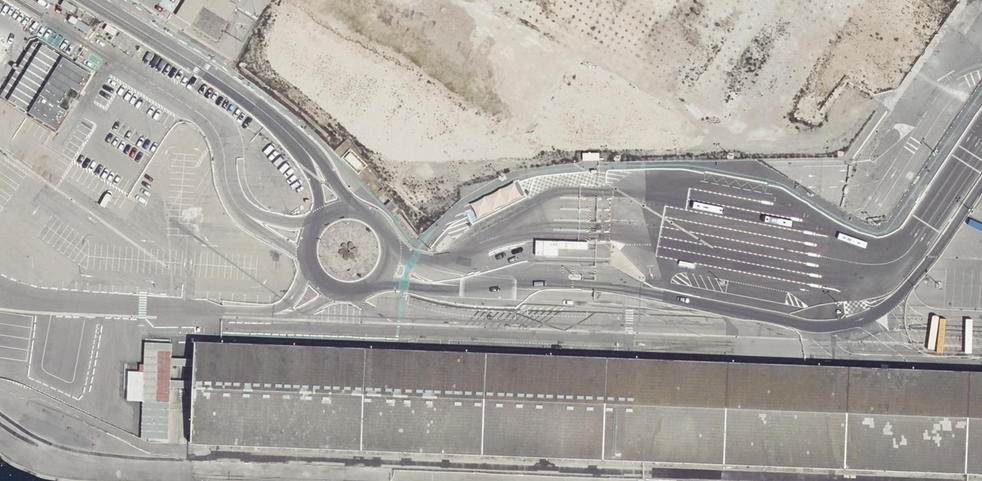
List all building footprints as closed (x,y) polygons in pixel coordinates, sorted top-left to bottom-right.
[(231,0),(184,0),(175,15),(217,39),(238,4),(231,0)] [(77,95),(84,99),(97,80),(35,42),(30,43),(0,91),(0,99),(61,137),(72,119),(65,114),(62,112),(74,93),(77,95)] [(65,114),(77,95),(74,93),(62,112),(65,114)] [(516,182),(476,204),(484,218),(524,197),(516,182)] [(399,208),(391,200),(386,205),(394,212),(399,208)] [(981,373),(981,368),(246,339),(246,344),(981,373)] [(246,344),(194,342),(191,444),(242,445),(981,474),(981,373),(246,344)] [(169,439),(173,344),(142,344),(141,438),(169,439)] [(242,445),(241,449),(981,479),(981,474),(242,445)]
